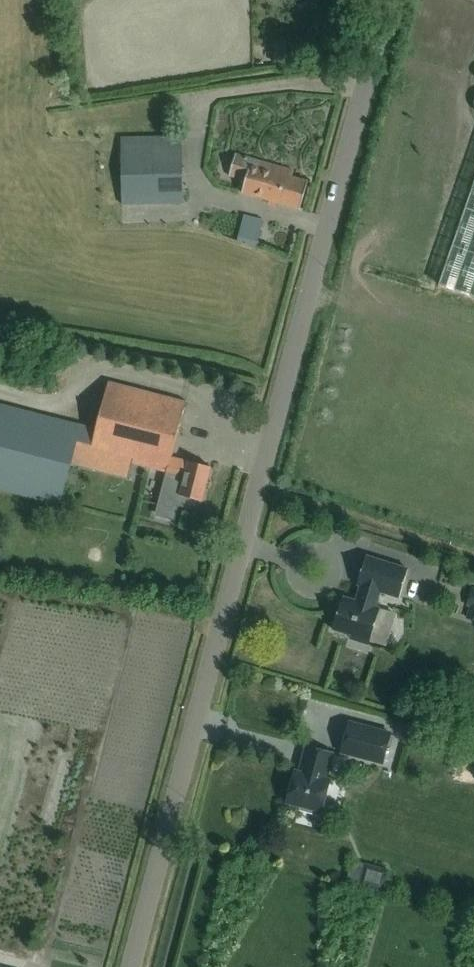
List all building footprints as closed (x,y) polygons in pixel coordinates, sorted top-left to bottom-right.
[(293,42),(273,42),(274,63),(294,63),(293,42)] [(124,205),(184,204),(183,135),(123,135),(124,205)] [(293,170),(235,154),(229,174),(246,179),(242,192),(300,208),(308,181),(292,176),(293,170)] [(439,284),(473,296),(473,182),(439,284)] [(214,234),(258,246),(264,221),(244,216),(242,220),(220,214),(222,208),(210,205),(207,215),(218,218),(214,234)] [(109,381),(96,429),(0,404),(0,488),(60,503),(75,447),(167,471),(158,505),(177,510),(178,506),(197,511),(199,500),(202,501),(211,466),(172,456),(186,401),(109,381)] [(343,596),(333,628),(370,640),(380,607),(375,606),(380,591),(399,597),(408,568),(366,555),(357,584),(361,585),(356,600),(343,596)] [(439,592),(448,595),(453,576),(444,574),(439,592)] [(473,619),(473,589),(465,586),(460,601),(472,605),(468,617),(473,619)] [(341,751),(383,762),(391,732),(349,721),(341,751)] [(326,778),(328,772),(333,753),(307,746),(302,764),(304,764),(302,772),(295,770),(287,801),(301,805),(300,809),(319,814),(320,810),(322,810),(330,779),(326,778)] [(384,861),(380,875),(396,879),(400,865),(384,861)]
